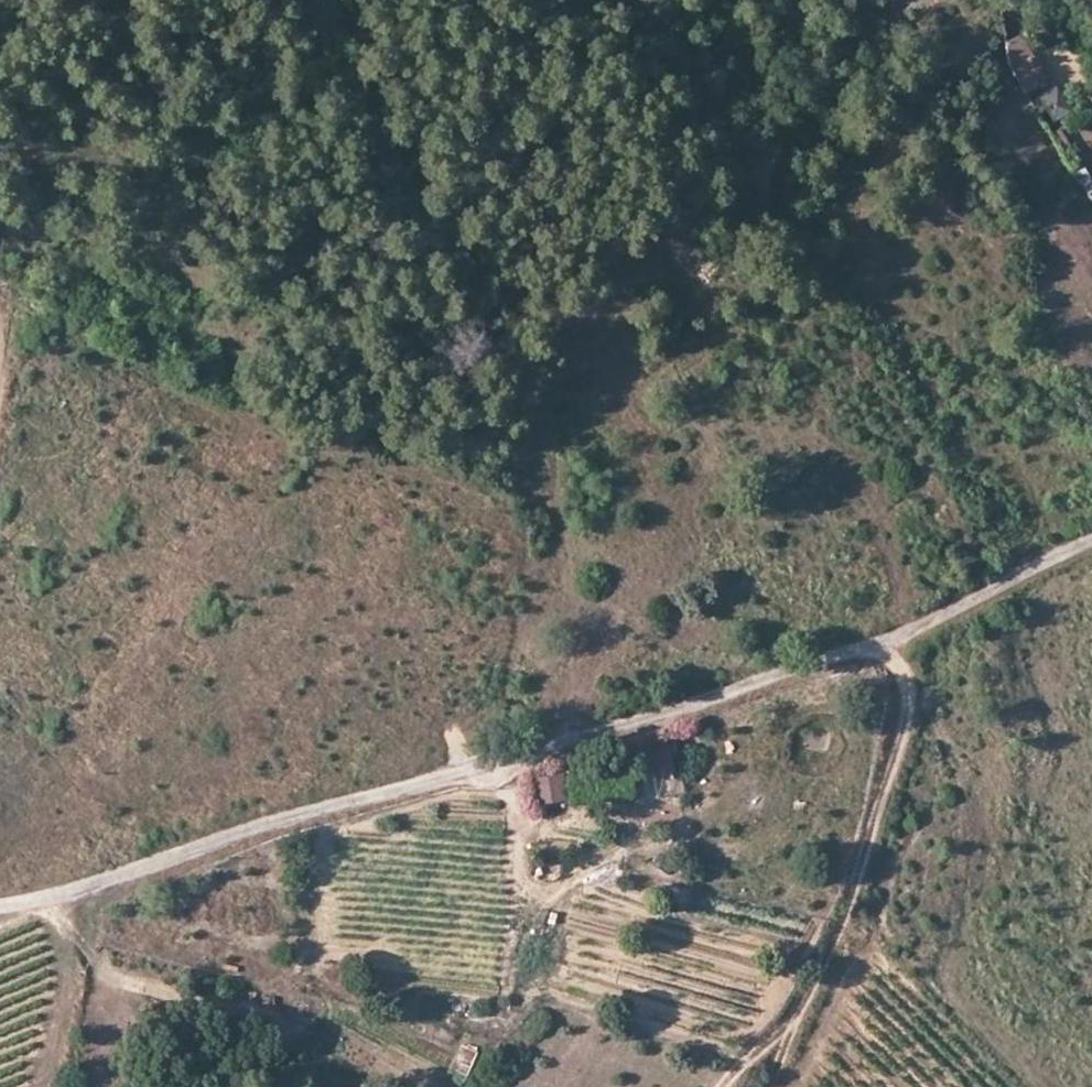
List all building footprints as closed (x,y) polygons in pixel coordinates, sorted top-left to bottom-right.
[(562,767),(533,771),(537,803),(566,800),(562,767)]
